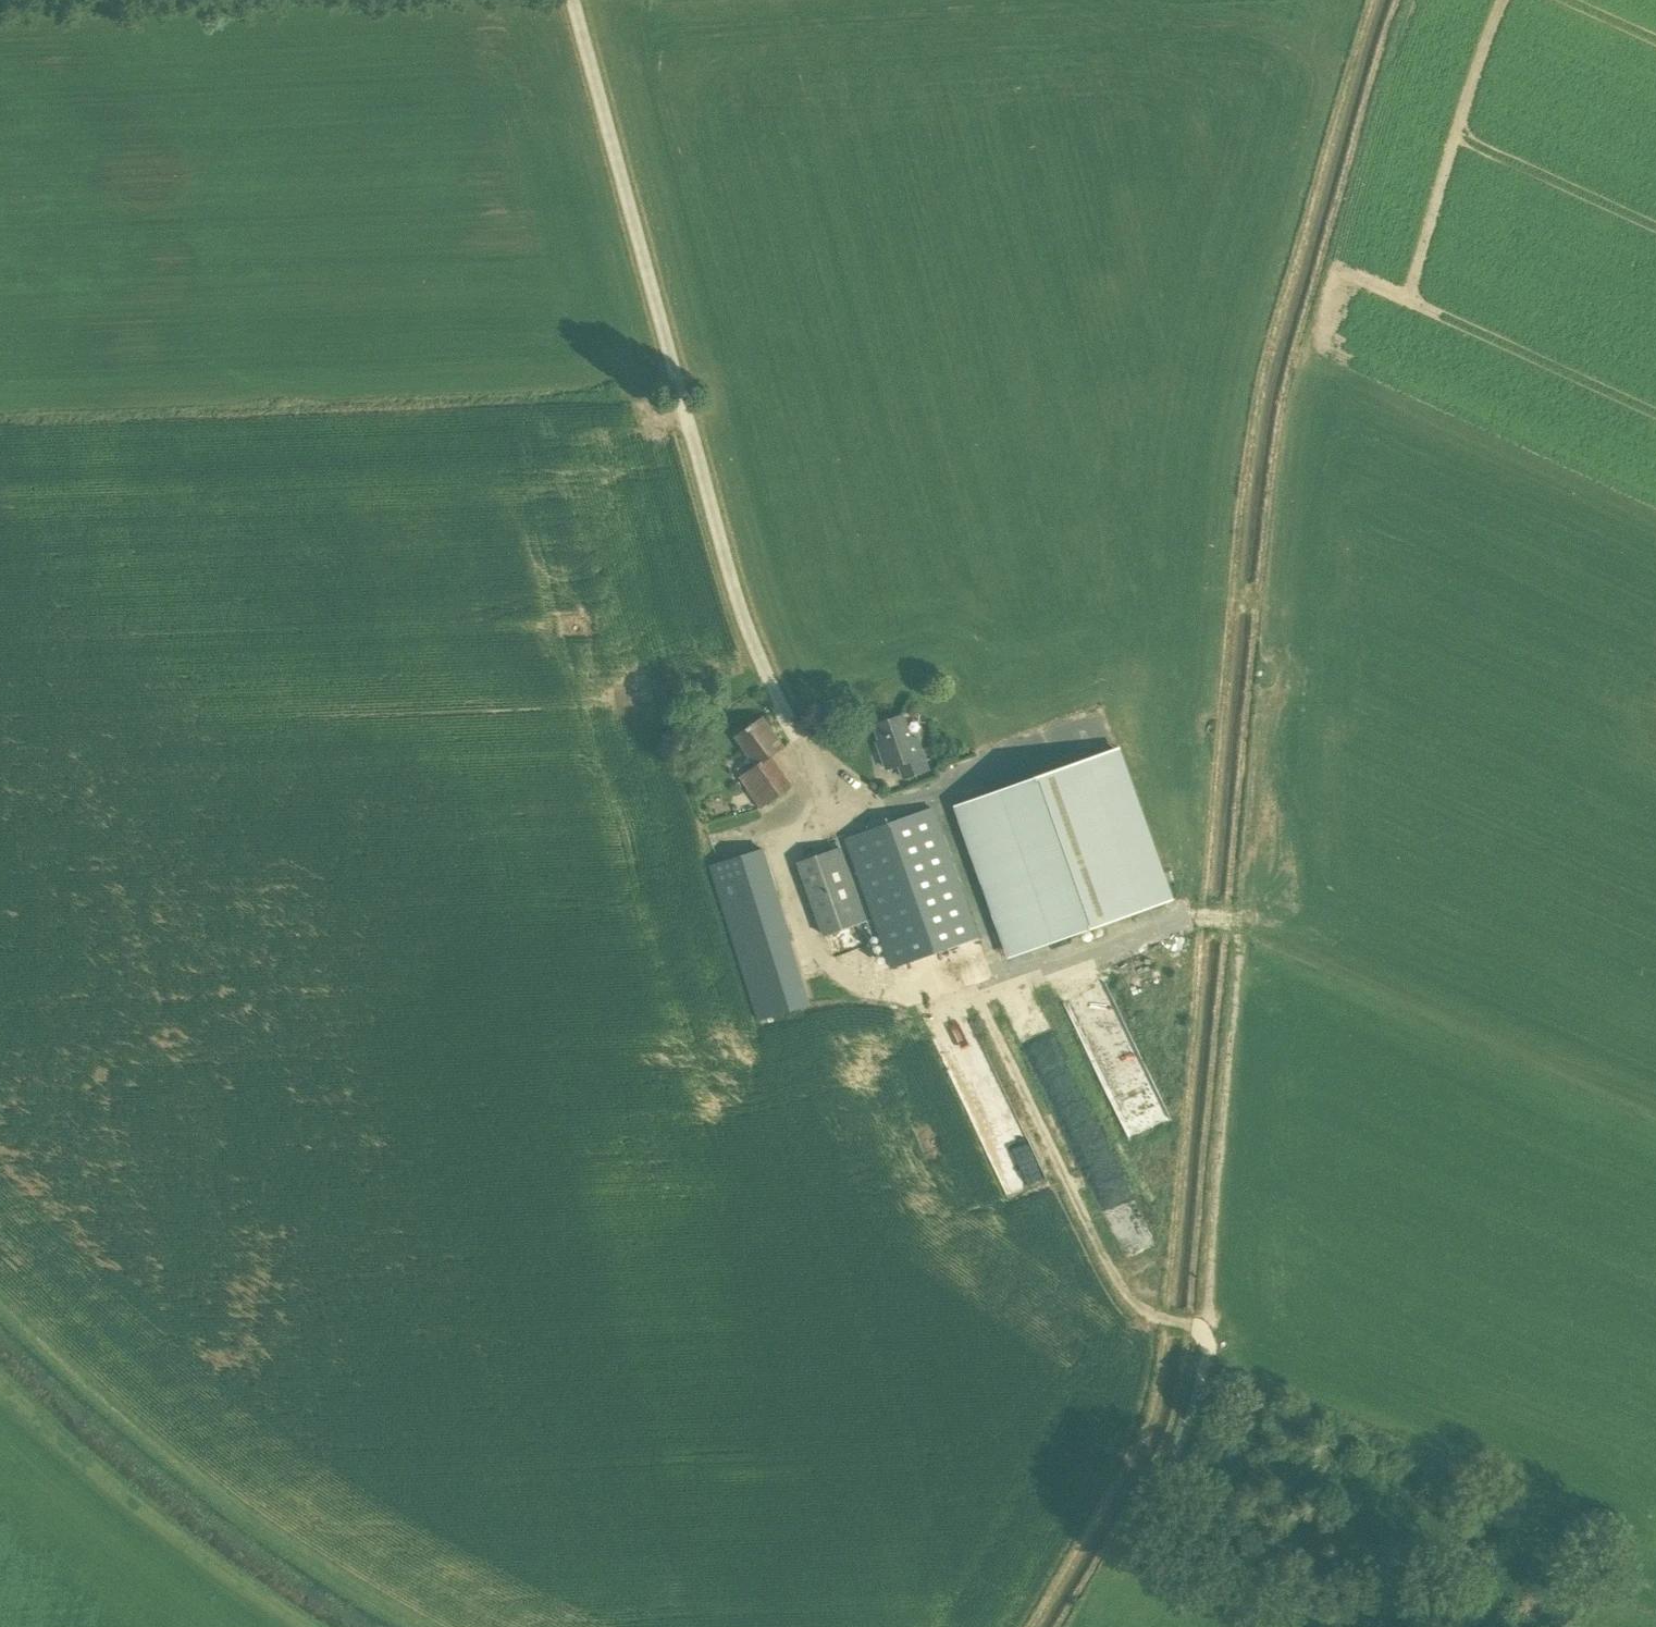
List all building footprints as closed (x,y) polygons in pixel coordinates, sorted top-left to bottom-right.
[(912,739),(903,715),(875,725),(883,749),(881,750),(888,769),(900,764),(905,778),(928,770),(917,737),(912,739)] [(761,806),(792,784),(772,755),(783,747),(763,719),(737,737),(758,766),(756,768),(741,777),(761,806)] [(1008,957),(1175,898),(1121,746),(955,805),(1008,957)] [(890,969),(980,937),(933,806),(843,838),(890,969)] [(823,936),(868,920),(841,846),(797,862),(823,936)] [(758,1022),(812,1004),(792,940),(793,940),(764,848),(708,866),(758,1022)] [(997,1152),(1016,1193),(1049,1178),(1030,1137),(997,1152)] [(1113,1182),(1117,1194),(1124,1192),(1112,1149),(1085,1156),(1094,1188),(1113,1182)] [(1095,1212),(1105,1208),(1098,1189),(1087,1193),(1095,1212)] [(1254,1522),(1259,1508),(1245,1503),(1240,1517),(1254,1522)]
